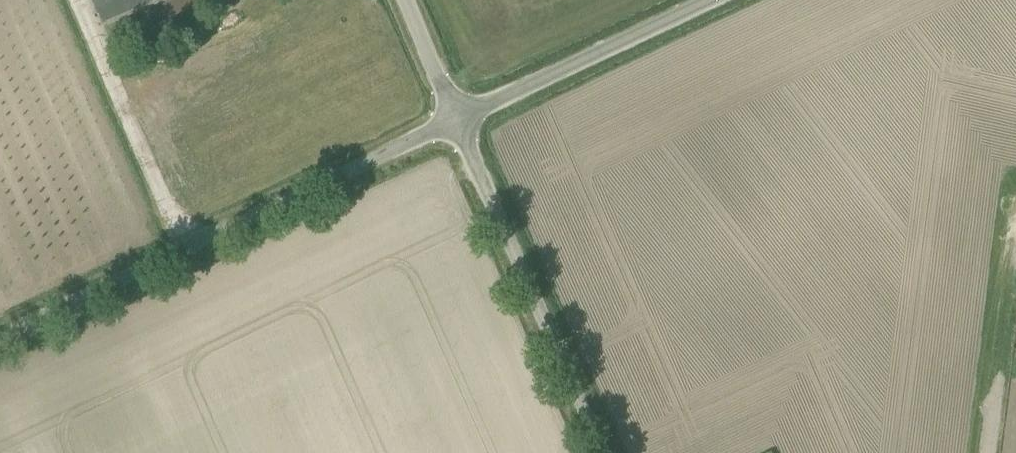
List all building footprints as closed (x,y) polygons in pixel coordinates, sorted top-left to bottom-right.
[(115,51),(232,0),(93,0),(115,51)]
